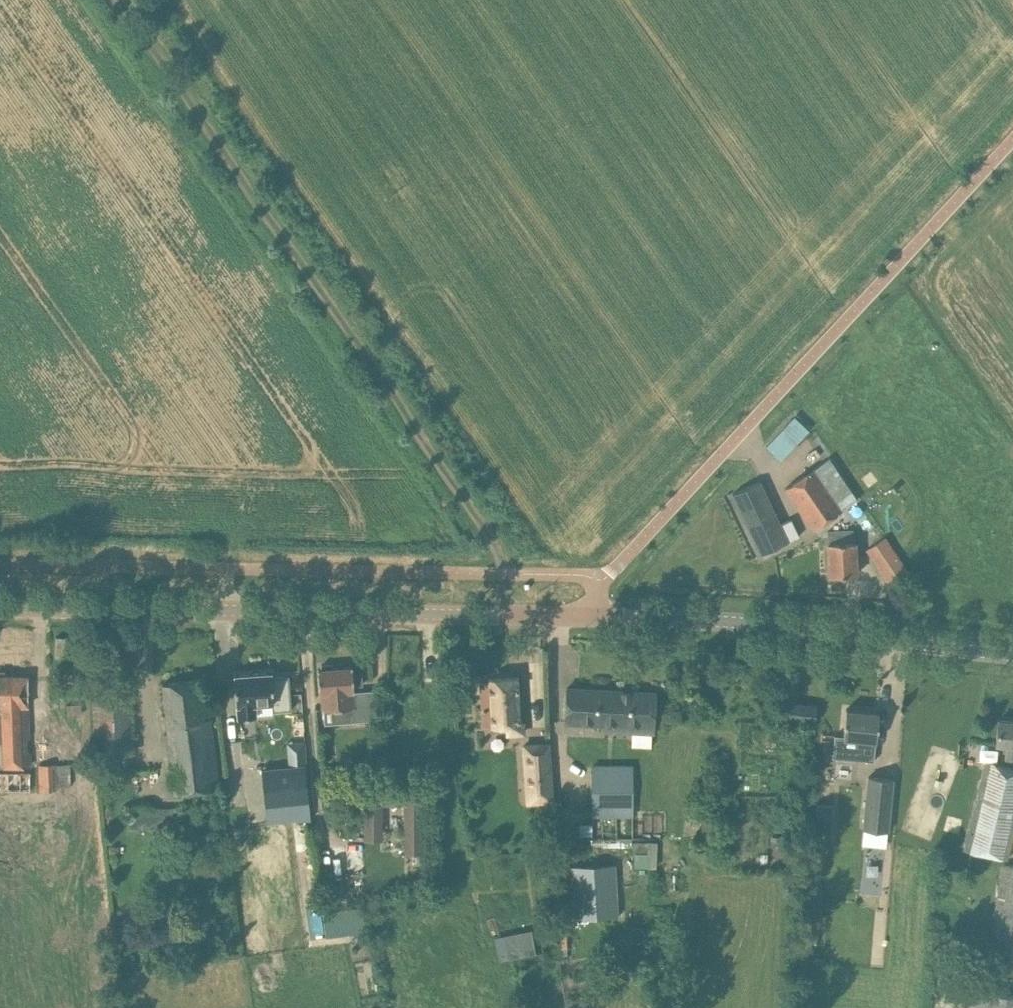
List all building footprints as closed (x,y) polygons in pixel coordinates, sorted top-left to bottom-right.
[(809,429),(795,416),(766,447),(780,460),(809,429)] [(830,458),(787,486),(815,528),(858,499),(830,458)] [(761,553),(798,536),(791,519),(780,524),(760,481),(733,493),(761,553)] [(855,529),(827,530),(829,575),(857,574),(855,529)] [(911,577),(885,537),(868,549),(894,589),(911,577)] [(318,669),(320,689),(320,693),(321,693),(322,709),(348,707),(349,721),(373,719),(377,689),(354,691),(354,686),(353,685),(362,684),(362,672),(352,673),(352,666),(333,668),(333,664),(321,665),(321,669),(318,669)] [(271,672),(235,675),(237,704),(238,706),(238,716),(256,715),(255,703),(272,702),(273,711),(291,709),(289,675),(276,676),(272,676),(271,672)] [(0,675),(0,766),(23,766),(24,751),(19,751),(19,736),(25,736),(29,676),(0,675)] [(199,679),(162,683),(175,793),(218,788),(210,718),(204,719),(199,679)] [(129,682),(94,681),(93,750),(129,750),(129,682)] [(521,682),(490,683),(490,687),(481,687),(484,730),(492,730),(492,735),(524,733),(521,682)] [(566,721),(654,726),(655,713),(656,693),(568,688),(567,708),(567,718),(566,721)] [(817,705),(791,702),(789,717),(815,721),(817,705)] [(834,736),(832,757),(874,761),(876,740),(877,732),(879,712),(847,709),(845,729),(844,737),(834,736)] [(998,719),(996,744),(1007,745),(1005,759),(1012,760),(1012,721),(998,719)] [(549,743),(524,745),(527,794),(552,793),(549,743)] [(57,763),(40,764),(40,790),(57,789),(57,786),(57,777),(57,763)] [(305,765),(262,769),(265,805),(294,802),(296,820),(311,819),(311,818),(305,765)] [(30,771),(0,771),(0,790),(30,790),(30,771)] [(893,778),(869,776),(863,829),(887,831),(893,778)] [(57,786),(71,786),(71,777),(57,777),(57,786)] [(422,852),(422,782),(365,782),(365,825),(383,825),(383,803),(405,803),(405,852),(422,852)] [(593,788),(593,814),(632,814),(632,788),(593,788)] [(816,833),(832,834),(833,804),(817,803),(816,833)] [(984,827),(1012,829),(1012,805),(986,803),(984,827)] [(1002,863),(986,967),(1012,971),(1012,864),(1002,863)] [(614,865),(572,867),(575,918),(617,915),(614,865)] [(314,907),(315,934),(366,931),(365,905),(314,907)] [(536,928),(505,932),(508,957),(538,954),(536,928)] [(969,988),(966,1007),(1012,1007),(1012,995),(969,988)]
